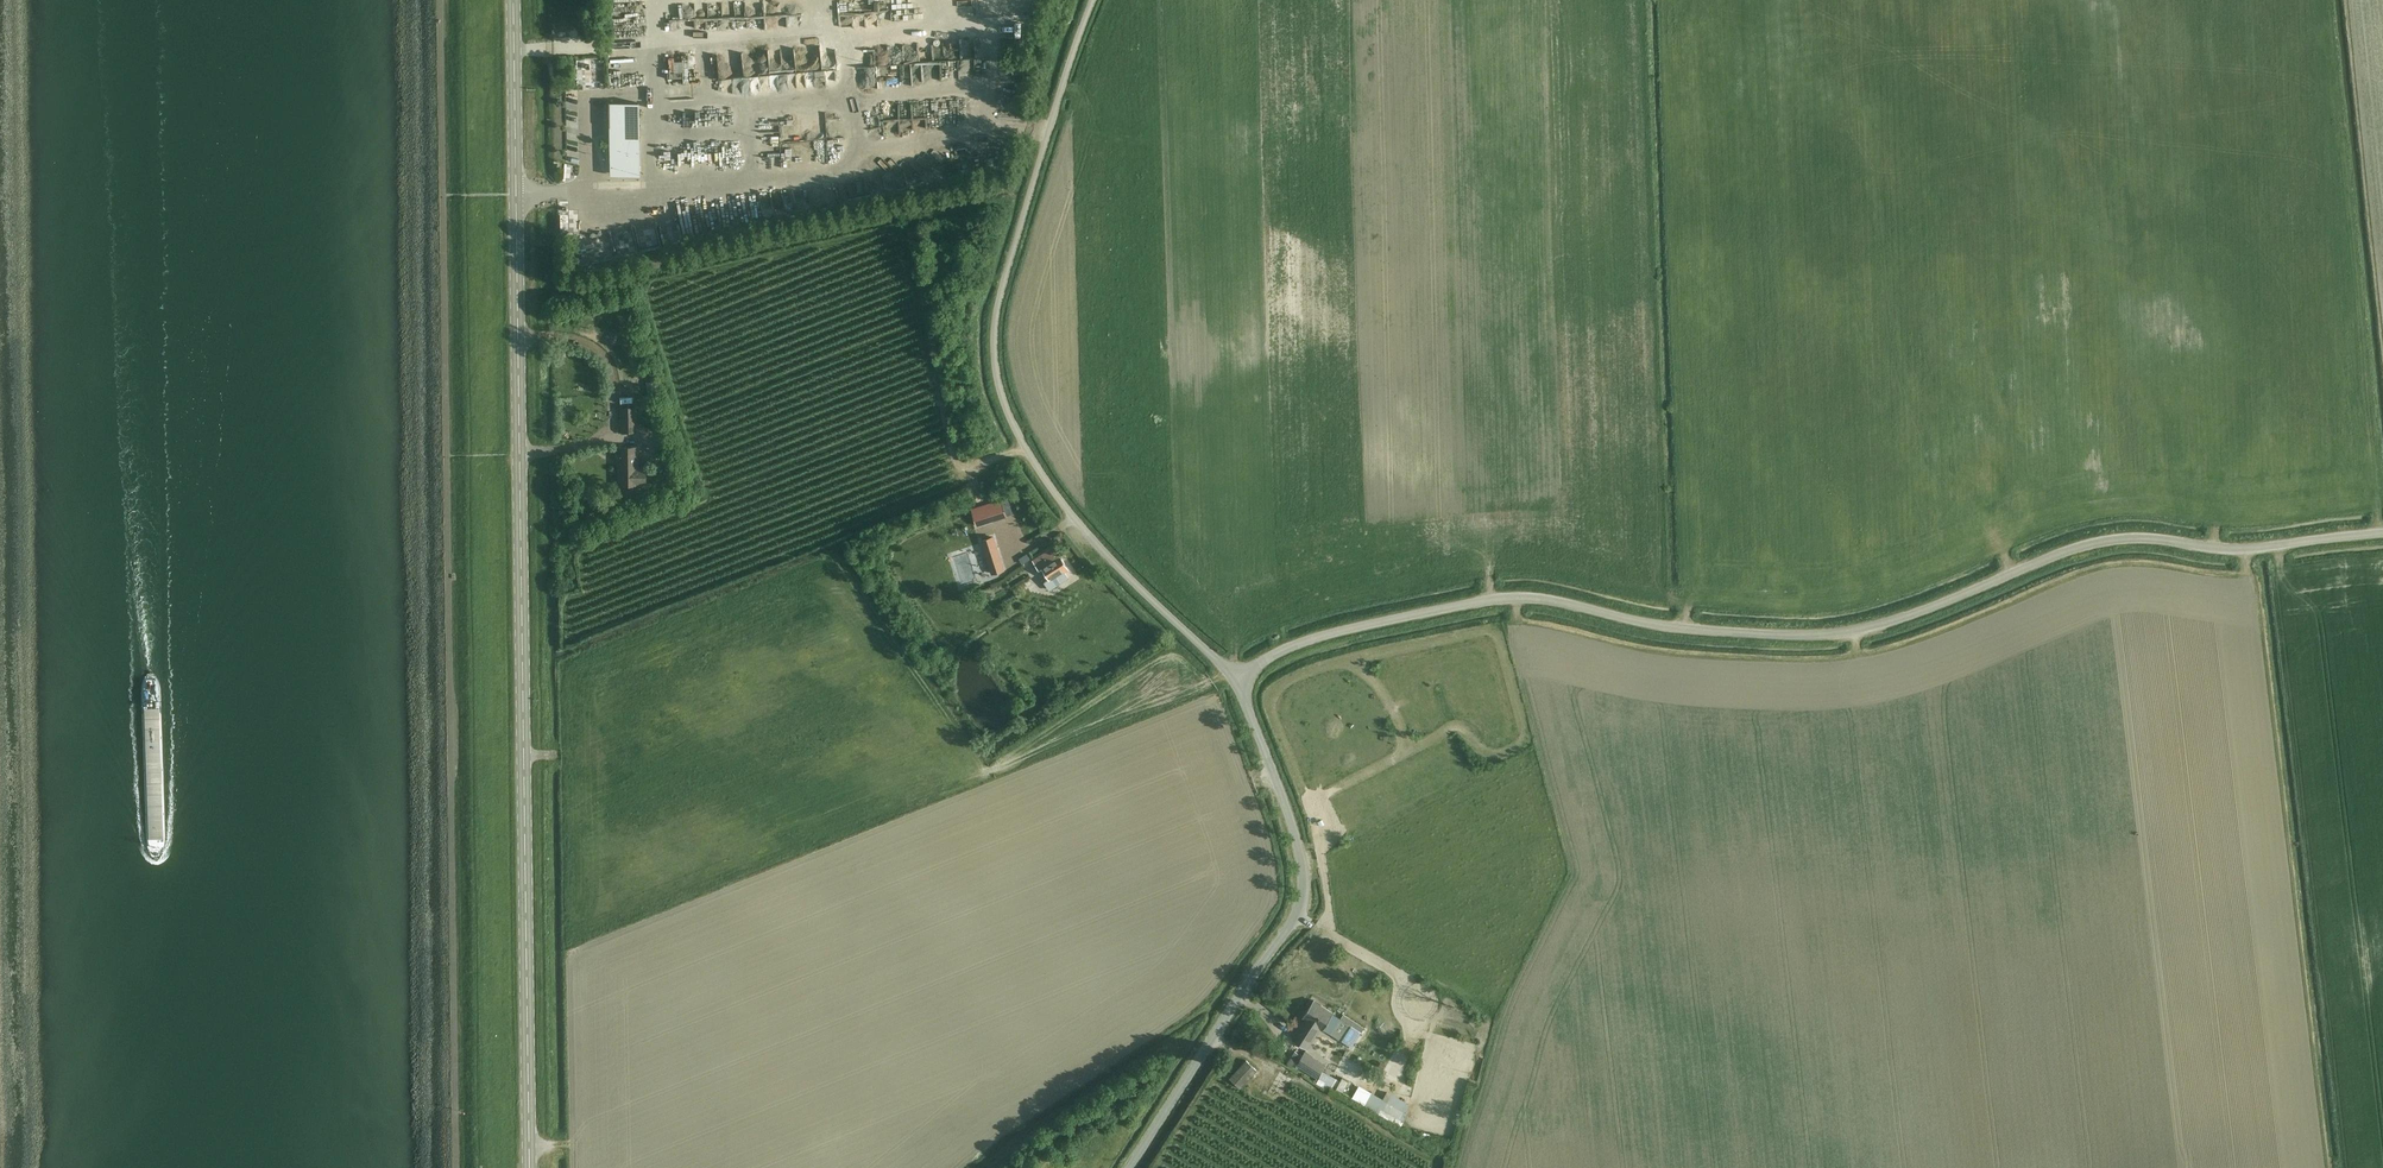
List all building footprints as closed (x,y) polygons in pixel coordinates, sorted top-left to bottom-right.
[(1006,4),(1011,4),(1011,11),(1013,11),(1012,21),(1023,22),(1024,0),(1020,0),(1006,0),(1006,4)] [(995,8),(995,24),(1008,25),(1009,9),(995,8)] [(777,15),(766,14),(766,24),(777,25),(777,15)] [(960,51),(972,51),(972,38),(960,38),(960,51)] [(974,40),(975,51),(982,50),(980,39),(974,40)] [(944,43),(943,41),(931,43),(933,54),(950,52),(951,53),(958,52),(957,42),(944,43)] [(770,45),(770,59),(778,59),(778,45),(770,45)] [(741,48),(741,55),(718,54),(718,71),(766,71),(766,48),(741,48)] [(667,56),(667,69),(684,69),(684,56),(667,56)] [(967,59),(912,59),(912,77),(956,77),(956,65),(967,65),(967,59)] [(876,65),(860,65),(861,87),(876,86),(876,65)] [(825,67),(816,67),(817,83),(826,83),(825,67)] [(805,85),(805,80),(813,80),(813,68),(797,68),(797,85),(805,85)] [(796,87),(796,69),(778,69),(778,87),(796,87)] [(769,88),(777,88),(777,72),(750,71),(749,91),(758,91),(759,76),(769,76),(769,88)] [(667,94),(689,94),(689,81),(667,82),(667,94)] [(572,104),(576,92),(565,89),(562,102),(572,104)] [(638,102),(608,103),(609,151),(616,175),(639,175),(638,102)] [(879,112),(868,112),(868,123),(879,123),(879,112)] [(564,130),(575,130),(574,113),(563,114),(564,130)] [(765,152),(778,153),(779,130),(766,130),(765,152)] [(611,225),(611,240),(626,240),(626,225),(611,225)] [(638,242),(652,242),(652,229),(638,229),(638,242)] [(646,382),(648,398),(658,396),(655,380),(646,382)] [(635,407),(620,407),(621,431),(635,431),(635,407)] [(636,446),(618,446),(618,455),(619,455),(619,467),(618,467),(618,485),(646,485),(645,466),(637,467),(636,446)] [(1005,462),(999,465),(1001,469),(1001,471),(1008,468),(1007,466),(1005,462)] [(1013,515),(1007,497),(1002,499),(1007,516),(1013,515)] [(993,521),(987,504),(972,509),(978,526),(993,521)] [(971,524),(962,528),(964,535),(974,531),(971,524)] [(991,573),(1004,569),(994,537),(981,541),(991,573)] [(972,546),(978,572),(985,570),(979,544),(972,546)] [(1043,568),(1050,579),(1045,582),(1050,589),(1069,577),(1064,570),(1068,568),(1060,556),(1054,547),(1033,560),(1040,570),(1043,568)] [(1029,559),(1026,554),(1019,559),(1022,563),(1029,559)] [(1305,1019),(1292,1040),(1307,1050),(1320,1029),(1322,1031),(1323,1029),(1340,1040),(1350,1024),(1341,1018),(1313,1001),(1302,1018),(1305,1019)] [(1305,1051),(1296,1065),(1317,1078),(1315,1081),(1315,1082),(1327,1088),(1330,1083),(1328,1082),(1332,1075),(1323,1070),(1322,1070),(1326,1064),(1305,1051)] [(1246,1060),(1230,1078),(1240,1087),(1257,1070),(1246,1060)] [(1277,1071),(1265,1088),(1276,1095),(1288,1079),(1277,1071)] [(1387,1101),(1383,1109),(1402,1120),(1406,1112),(1387,1101)]
